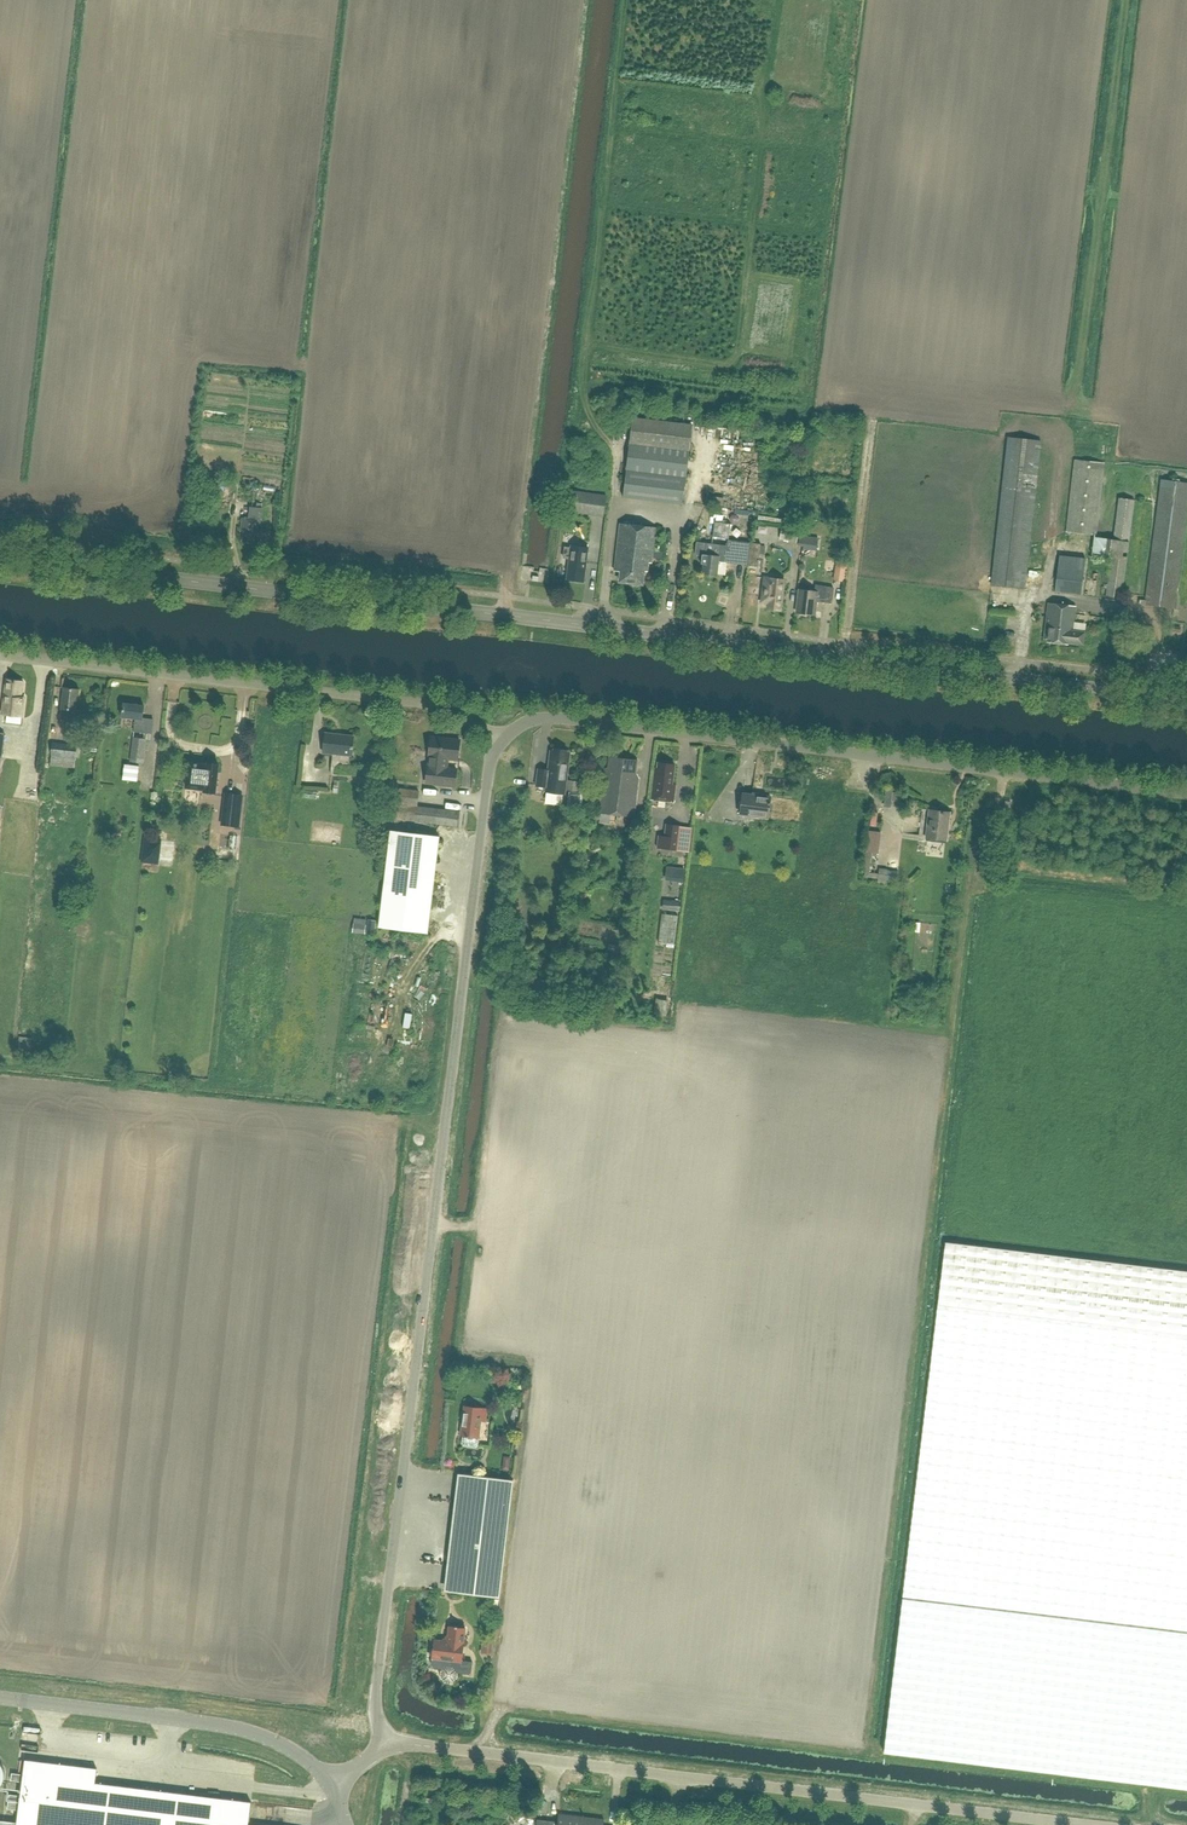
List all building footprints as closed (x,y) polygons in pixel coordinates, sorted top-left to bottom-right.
[(683,506),(693,426),(632,418),(623,498),(683,506)] [(1024,589),(1041,442),(1008,438),(991,586),(1024,589)] [(1096,536),(1105,464),(1074,460),(1066,533),(1096,536)] [(1186,514),(1186,484),(1161,480),(1161,478),(1156,477),(1155,485),(1160,485),(1145,600),(1140,600),(1139,604),(1144,605),(1144,606),(1175,610),(1186,514)] [(567,511),(585,514),(588,494),(570,491),(567,511)] [(1121,602),(1135,501),(1119,499),(1113,540),(1094,537),(1092,555),(1111,557),(1105,600),(1121,602)] [(249,519),(242,518),(240,532),(243,532),(242,542),(254,544),(255,534),(257,534),(258,524),(261,525),(262,509),(250,508),(249,519)] [(652,564),(656,529),(620,524),(614,571),(621,572),(620,583),(643,585),(644,572),(648,572),(649,563),(652,564)] [(797,542),(799,529),(782,527),(780,540),(797,542)] [(799,536),(798,546),(803,546),(802,549),(817,551),(818,539),(799,536)] [(751,544),(729,541),(727,541),(727,547),(712,545),(696,543),(695,555),(702,556),(701,565),(704,565),(702,575),(717,576),(717,575),(725,576),(725,574),(727,564),(727,559),(735,560),(740,560),(749,561),(751,544)] [(751,544),(749,561),(759,562),(761,545),(751,544)] [(571,547),(571,549),(565,548),(564,559),(569,559),(567,580),(584,583),(588,549),(571,547)] [(1081,596),(1085,562),(1059,559),(1055,593),(1081,596)] [(780,611),(783,592),(784,581),(764,579),(761,603),(768,604),(767,610),(780,611)] [(831,604),(833,588),(815,586),(814,592),(799,590),(796,613),(815,616),(817,602),(831,604)] [(1084,645),(1085,632),(1073,631),(1076,607),(1048,603),(1044,640),(1047,640),(1047,643),(1068,645),(1068,643),(1084,645)] [(22,682),(6,680),(2,715),(22,717),(24,699),(20,698),(21,692),(22,692),(23,684),(22,684),(22,682)] [(64,688),(61,709),(60,719),(80,722),(81,711),(77,710),(79,690),(64,688)] [(124,704),(122,715),(122,718),(136,719),(134,732),(152,734),(153,720),(142,719),(144,706),(124,704)] [(354,736),(325,733),(323,753),(351,756),(352,749),(353,749),(353,746),(354,736)] [(133,737),(130,762),(144,764),(147,739),(133,737)] [(447,759),(457,760),(459,741),(431,737),(429,757),(434,758),(431,784),(454,787),(456,769),(446,768),(447,759)] [(53,744),(51,755),(75,758),(77,746),(53,744)] [(548,771),(538,769),(536,786),(548,788),(548,792),(564,794),(569,754),(566,753),(566,751),(554,749),(554,752),(551,751),(548,771)] [(635,773),(637,761),(609,758),(608,770),(605,770),(599,814),(633,818),(638,780),(635,773)] [(187,776),(186,788),(199,790),(200,787),(204,788),(204,792),(205,792),(207,795),(211,795),(214,793),(215,793),(219,765),(217,765),(215,762),(211,762),(208,764),(207,764),(207,767),(203,766),(203,765),(189,763),(187,773),(186,776),(187,776)] [(672,786),(675,766),(658,764),(656,779),(653,778),(650,800),(673,803),(675,787),(672,786)] [(125,765),(123,780),(138,782),(139,766),(125,765)] [(578,792),(580,781),(568,780),(567,791),(578,792)] [(226,793),(221,826),(240,828),(244,795),(226,793)] [(579,809),(580,796),(571,795),(570,807),(579,809)] [(767,819),(770,798),(742,795),(740,816),(767,819)] [(947,841),(950,814),(929,811),(926,839),(947,841)] [(440,813),(439,820),(460,823),(461,816),(440,813)] [(677,851),(680,827),(665,825),(664,837),(658,837),(656,849),(677,851)] [(872,829),(872,850),(885,850),(885,829),(872,829)] [(427,934),(439,837),(390,831),(378,928),(427,934)] [(161,839),(144,837),(141,863),(159,865),(161,839)] [(669,910),(679,911),(680,902),(670,901),(669,910)] [(227,978),(228,987),(238,986),(237,977),(227,978)] [(401,1044),(398,1050),(410,1054),(412,1048),(401,1044)] [(946,1242),(938,1305),(902,1597),(884,1752),(1186,1789),(1186,1271),(946,1242)] [(485,1421),(486,1408),(465,1406),(461,1435),(463,1435),(461,1444),(463,1446),(476,1448),(478,1446),(479,1437),(478,1437),(480,1420),(485,1421)] [(514,1482),(463,1476),(450,1592),(501,1597),(514,1482)] [(449,1627),(447,1642),(462,1661),(466,1629),(449,1627)] [(486,1650),(495,1650),(496,1636),(486,1636),(486,1650)] [(471,1675),(473,1663),(462,1661),(447,1642),(435,1640),(432,1657),(432,1658),(431,1664),(435,1668),(443,1669),(442,1676),(446,1681),(452,1681),(458,1678),(458,1674),(471,1675)] [(248,1824),(248,1822),(251,1802),(179,1793),(95,1783),(97,1769),(24,1760),(23,1774),(22,1782),(20,1796),(18,1810),(17,1822),(16,1824),(250,1824),(248,1824)] [(11,1781),(22,1782),(23,1774),(11,1773),(11,1781)] [(18,1810),(20,1796),(9,1794),(7,1809),(18,1810)] [(581,1817),(558,1814),(556,1824),(547,1823),(547,1821),(537,1820),(536,1824),(580,1824),(581,1817)]
